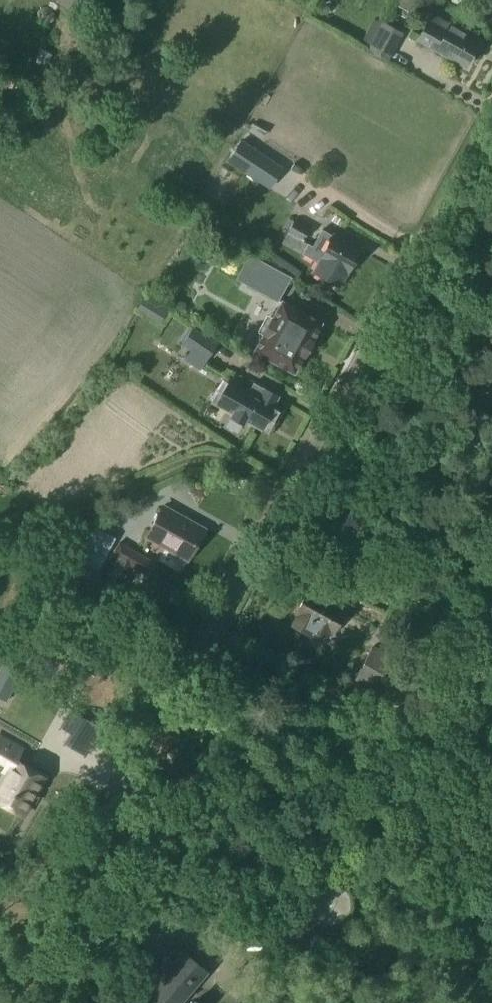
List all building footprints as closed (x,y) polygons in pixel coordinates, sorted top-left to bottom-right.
[(71,10),(76,1),(77,0),(54,0),(71,10)] [(415,16),(424,0),(405,0),(401,8),(415,16)] [(417,39),(464,66),(477,43),(463,35),(465,32),(449,24),(449,25),(431,14),(417,39)] [(369,50),(387,60),(401,34),(383,24),(369,50)] [(45,68),(51,55),(39,49),(36,56),(33,62),(45,68)] [(265,133),(252,125),(242,141),(255,148),(265,133)] [(231,158),(253,173),(263,157),(241,143),(231,158)] [(288,235),(303,243),(309,232),(294,224),(288,235)] [(302,254),(317,262),(312,272),(339,287),(360,250),(332,234),(331,235),(321,229),(312,246),(307,244),(302,254)] [(237,281),(253,290),(266,266),(249,257),(237,281)] [(160,322),(167,310),(144,297),(137,308),(160,322)] [(254,355),(294,376),(321,325),(281,304),(254,355)] [(182,344),(208,361),(217,348),(191,331),(182,344)] [(223,408),(232,413),(230,416),(243,424),(245,420),(260,429),(273,406),(272,405),(277,397),(253,384),(249,392),(245,390),(245,391),(235,386),(223,408)] [(147,536),(189,560),(204,531),(163,508),(147,536)] [(98,583),(116,592),(129,567),(143,574),(149,563),(118,546),(98,583)] [(77,560),(99,572),(106,559),(84,547),(77,560)] [(308,591),(290,624),(306,633),(308,630),(326,640),(330,633),(332,634),(344,612),(308,591)] [(354,680),(395,703),(397,704),(399,702),(416,669),(372,646),(354,680)] [(345,682),(343,686),(364,699),(368,693),(349,681),(347,680),(345,682)] [(66,746),(85,757),(102,730),(83,718),(66,746)] [(24,815),(45,778),(16,762),(23,748),(0,735),(0,772),(7,776),(0,787),(0,802),(24,815)] [(190,990),(176,978),(191,960),(177,948),(130,1002),(179,1002),(190,990)] [(191,960),(176,978),(190,990),(206,972),(191,960)]
